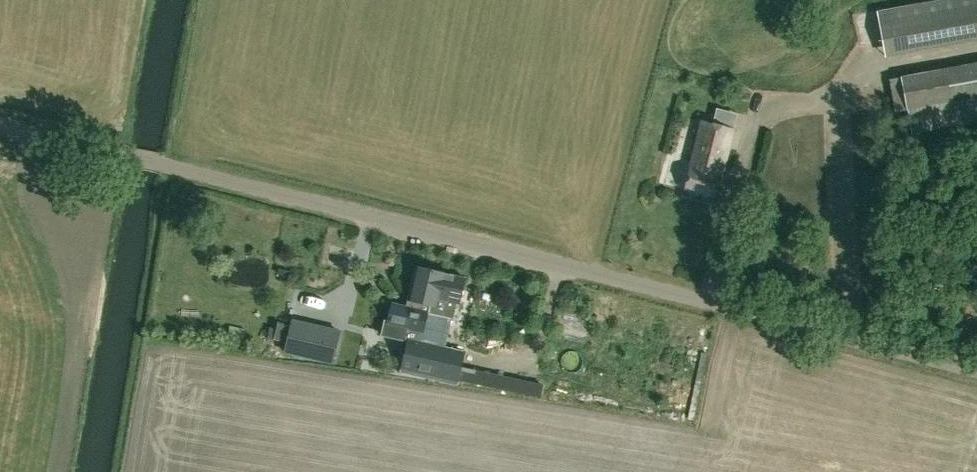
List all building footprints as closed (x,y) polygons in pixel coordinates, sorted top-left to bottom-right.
[(976,39),(976,0),(938,0),(875,11),(883,55),(976,39)] [(976,120),(976,64),(887,79),(893,110),(905,108),(909,132),(976,120)] [(731,97),(741,99),(744,90),(733,87),(731,97)] [(698,121),(686,166),(681,189),(710,197),(715,175),(718,176),(729,129),(698,121)] [(393,304),(389,321),(385,320),(382,335),(409,341),(403,368),(430,374),(436,345),(420,341),(423,330),(427,312),(429,303),(426,303),(430,286),(434,269),(416,265),(407,307),(393,304)] [(456,318),(465,277),(434,269),(430,286),(426,303),(429,303),(427,312),(456,318)] [(274,340),(287,342),(291,324),(278,321),(274,340)] [(319,350),(323,332),(291,324),(287,342),(319,350)] [(458,380),(464,351),(436,345),(430,374),(458,380)] [(544,384),(521,379),(519,393),(541,398),(544,384)]
